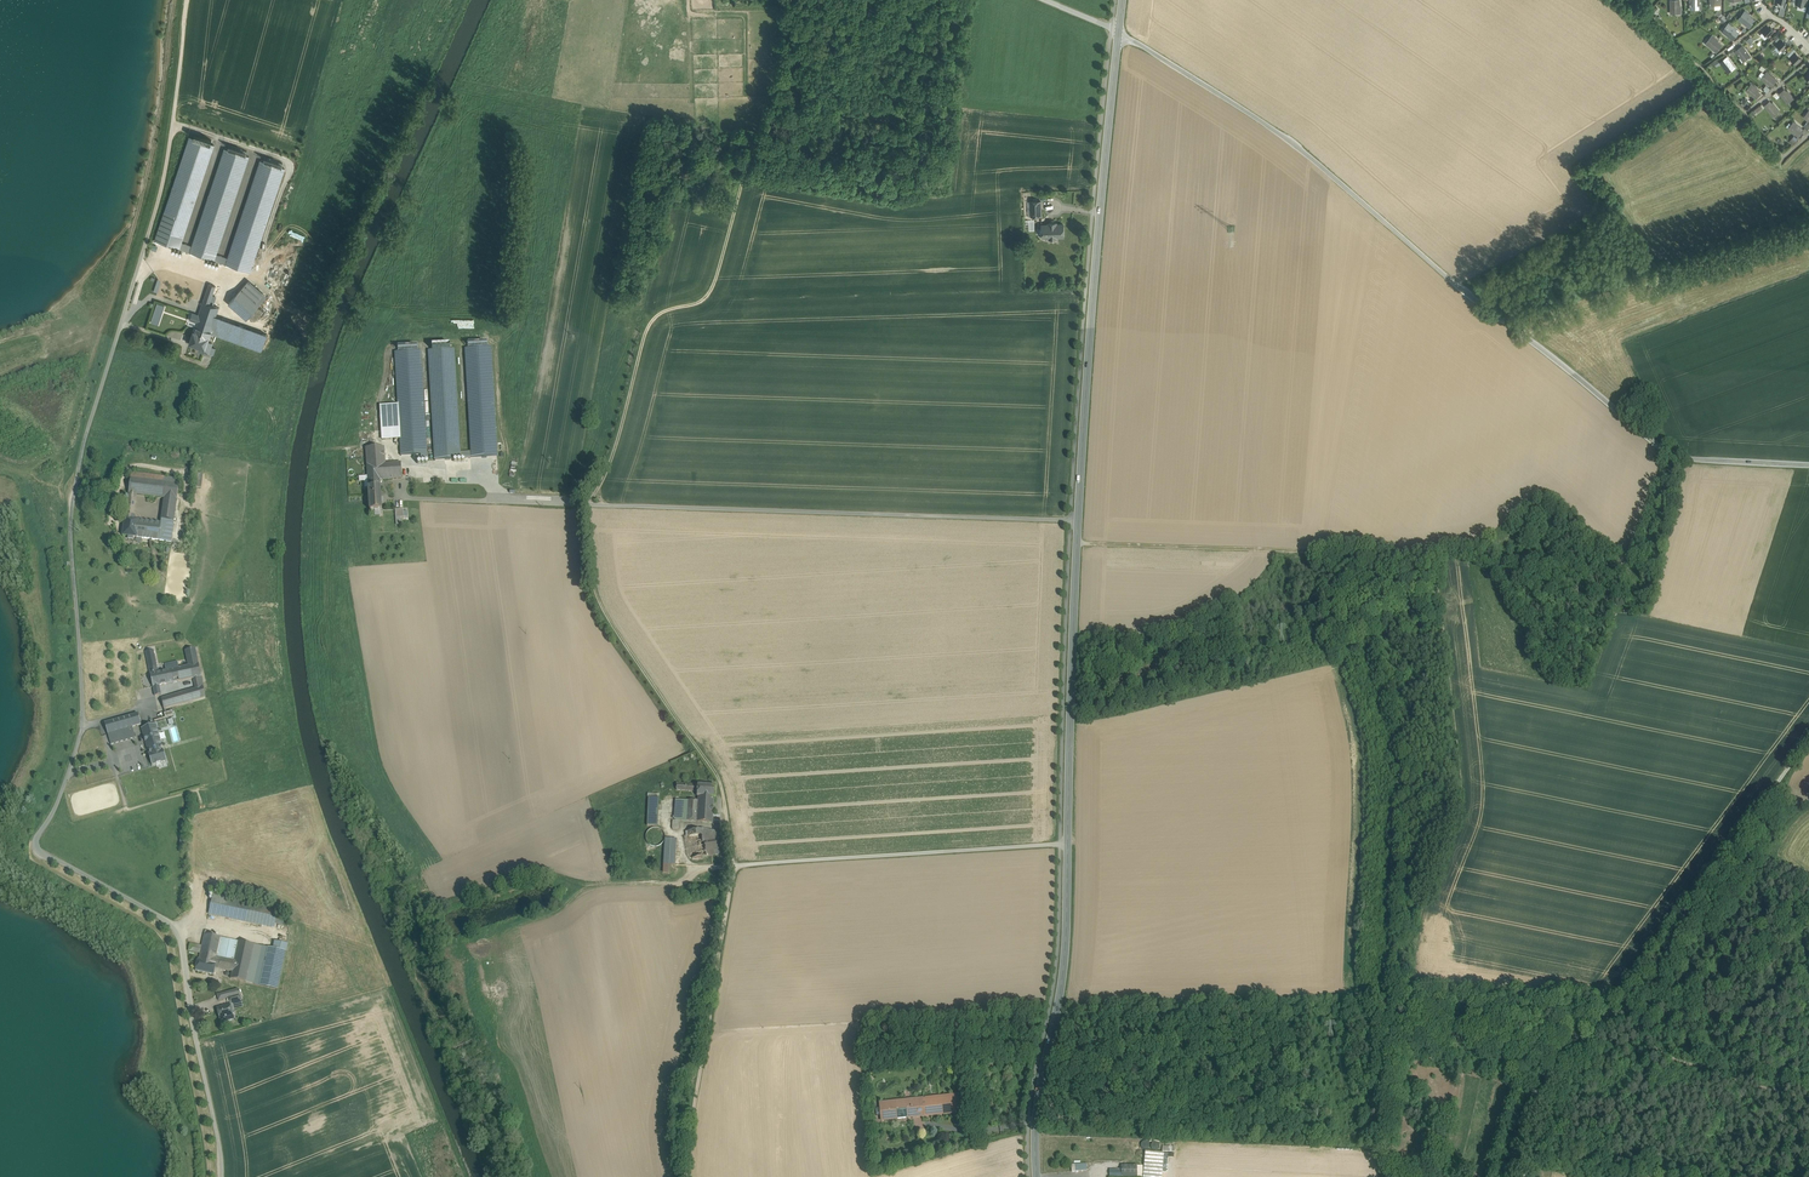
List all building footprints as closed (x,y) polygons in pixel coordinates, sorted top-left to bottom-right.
[(1671,11),(1679,11),(1679,13),(1681,13),(1681,8),(1680,8),(1679,0),(1671,0),(1671,11)] [(1699,0),(1691,0),(1691,7),(1699,7),(1699,9),(1701,9),(1701,4),(1699,4),(1699,0)] [(1722,21),(1726,18),(1718,9),(1714,11),(1722,21)] [(1751,16),(1745,11),(1744,12),(1745,13),(1740,20),(1749,27),(1754,20),(1750,17),(1751,16)] [(1739,31),(1729,23),(1727,24),(1729,25),(1723,32),(1733,39),(1739,31)] [(1774,32),(1767,25),(1761,31),(1768,38),(1774,32)] [(1719,39),(1713,35),(1711,36),(1712,37),(1707,44),(1716,51),(1722,45),(1717,41),(1719,39)] [(1788,45),(1781,38),(1775,45),(1782,52),(1788,45)] [(1743,46),(1736,50),(1742,58),(1746,56),(1747,58),(1750,55),(1743,46)] [(1785,54),(1789,57),(1795,49),(1791,46),(1785,54)] [(1802,59),(1795,52),(1789,59),(1796,66),(1802,59)] [(1728,61),(1726,58),(1721,62),(1727,70),(1730,67),(1732,69),(1735,67),(1730,60),(1728,61)] [(1776,79),(1767,72),(1762,78),(1771,86),(1776,79)] [(1758,89),(1751,84),(1749,87),(1751,88),(1748,92),(1756,98),(1760,93),(1757,91),(1758,89)] [(1784,89),(1780,93),(1786,101),(1789,98),(1791,100),(1794,98),(1788,91),(1787,92),(1784,89)] [(1773,103),(1772,104),(1769,101),(1765,105),(1772,115),(1779,109),(1773,103)] [(1803,129),(1794,122),(1791,125),(1793,126),(1790,129),(1798,136),(1803,129)] [(189,136),(155,240),(190,251),(192,246),(181,243),(214,145),(210,143),(212,140),(194,134),(193,138),(189,136)] [(229,148),(224,147),(192,246),(190,251),(215,259),(217,254),(249,157),(245,155),(247,151),(230,145),(229,148)] [(265,162),(260,160),(227,257),(225,263),(250,271),(286,168),(282,167),(283,163),(266,157),(265,162)] [(1041,201),(1031,201),(1031,216),(1042,215),(1041,201)] [(1056,224),(1056,223),(1049,223),(1049,225),(1042,225),(1042,237),(1050,237),(1050,238),(1057,238),(1057,237),(1064,236),(1064,224),(1056,224)] [(227,257),(217,254),(215,259),(225,263),(227,257)] [(249,280),(228,304),(246,319),(267,296),(249,280)] [(209,283),(203,302),(209,304),(215,285),(209,283)] [(152,321),(160,324),(166,305),(158,302),(152,321)] [(203,302),(198,315),(214,321),(216,316),(219,307),(209,304),(203,302)] [(198,315),(192,313),(190,320),(196,322),(193,331),(209,336),(210,333),(210,332),(214,321),(198,315)] [(267,335),(216,316),(214,321),(210,332),(210,333),(261,351),(267,335)] [(209,336),(193,331),(189,343),(200,347),(205,348),(207,341),(209,336)] [(450,346),(432,347),(432,351),(428,351),(435,460),(471,458),(470,452),(460,453),(454,349),(451,350),(450,346)] [(423,384),(423,351),(418,351),(418,353),(417,353),(417,357),(414,357),(414,361),(414,366),(416,366),(417,384),(423,384)] [(393,405),(381,406),(382,430),(394,430),(393,405)] [(424,419),(405,420),(406,429),(407,441),(408,462),(426,461),(424,419)] [(394,430),(382,430),(383,442),(407,441),(406,429),(394,430)] [(384,447),(366,448),(369,488),(381,487),(380,486),(380,480),(402,479),(401,462),(396,463),(396,459),(385,460),(384,447)] [(180,479),(140,474),(139,479),(179,485),(180,479)] [(139,479),(131,478),(126,511),(134,512),(135,507),(135,503),(136,495),(164,498),(161,523),(159,540),(171,542),(179,485),(139,479)] [(381,487),(369,488),(370,511),(382,511),(381,487)] [(134,512),(126,511),(125,519),(125,518),(123,536),(129,537),(128,539),(133,540),(133,537),(137,537),(139,520),(135,520),(136,517),(135,516),(133,516),(134,512)] [(161,523),(139,520),(137,537),(159,540),(161,523)] [(161,637),(144,640),(145,646),(162,643),(161,637)] [(177,662),(165,664),(166,671),(169,684),(184,681),(184,680),(193,678),(195,689),(162,699),(164,709),(206,697),(195,648),(185,651),(188,666),(179,668),(177,662)] [(153,650),(146,652),(150,674),(157,673),(158,672),(153,650)] [(157,673),(150,674),(153,687),(159,685),(169,684),(166,671),(158,672),(157,673)] [(138,714),(105,723),(108,734),(132,727),(141,725),(138,714)] [(105,723),(99,725),(102,736),(108,734),(105,723)] [(161,723),(156,725),(159,735),(164,734),(161,723)] [(156,725),(142,729),(148,750),(162,746),(159,735),(156,725)] [(132,727),(108,734),(111,744),(136,737),(132,727)] [(164,734),(159,735),(162,746),(163,752),(168,750),(164,734)] [(162,746),(148,750),(152,765),(166,761),(171,760),(169,751),(164,752),(163,752),(162,746)] [(716,787),(698,785),(697,792),(697,796),(698,796),(714,798),(715,798),(716,787)] [(676,819),(675,820),(679,821),(712,823),(713,815),(714,798),(698,796),(698,801),(687,800),(679,800),(676,800),(674,819),(676,819)] [(659,798),(648,798),(647,826),(658,826),(659,798)] [(663,841),(664,837),(663,834),(661,831),(658,829),(655,828),(651,829),(648,831),(646,834),(646,837),(646,841),(648,844),(651,846),(655,847),(658,846),(661,844),(663,841)] [(702,829),(688,831),(688,836),(692,859),(707,856),(706,852),(704,840),(702,829)] [(717,833),(702,829),(704,840),(718,837),(717,833)] [(718,837),(704,840),(706,852),(720,850),(718,837)] [(255,904),(213,895),(209,914),(251,923),(255,904)] [(278,909),(255,904),(251,923),(274,928),(278,909)] [(287,935),(288,932),(287,930),(285,927),(283,926),(281,925),(278,926),(276,927),(274,930),(274,932),(274,935),(276,937),(278,939),(281,939),(283,939),(286,937),(287,935)] [(214,936),(205,934),(199,960),(217,963),(216,968),(232,972),(235,961),(217,957),(221,938),(214,936)] [(239,941),(221,938),(217,957),(235,961),(239,941)] [(254,945),(239,941),(235,961),(232,972),(231,979),(246,982),(254,945)] [(254,945),(246,982),(253,984),(262,946),(254,945)] [(286,951),(268,947),(260,985),(277,989),(286,951)] [(199,960),(198,959),(196,971),(214,975),(216,968),(217,963),(199,960)] [(239,989),(229,992),(230,997),(228,998),(230,1003),(241,1000),(239,989)] [(230,1004),(217,1008),(220,1020),(226,1019),(225,1017),(233,1015),(230,1004)] [(719,1079),(721,1062),(711,1061),(708,1083),(715,1084),(715,1079),(719,1079)] [(700,1111),(709,1113),(714,1088),(704,1087),(700,1111)] [(959,1095),(948,1096),(950,1113),(961,1112),(959,1095)] [(948,1096),(910,1100),(912,1117),(937,1115),(941,1114),(950,1113),(948,1096)] [(910,1100),(870,1104),(871,1122),(912,1117),(910,1100)] [(1122,1165),(1122,1171),(1122,1176),(1134,1176),(1133,1165),(1122,1165)]
